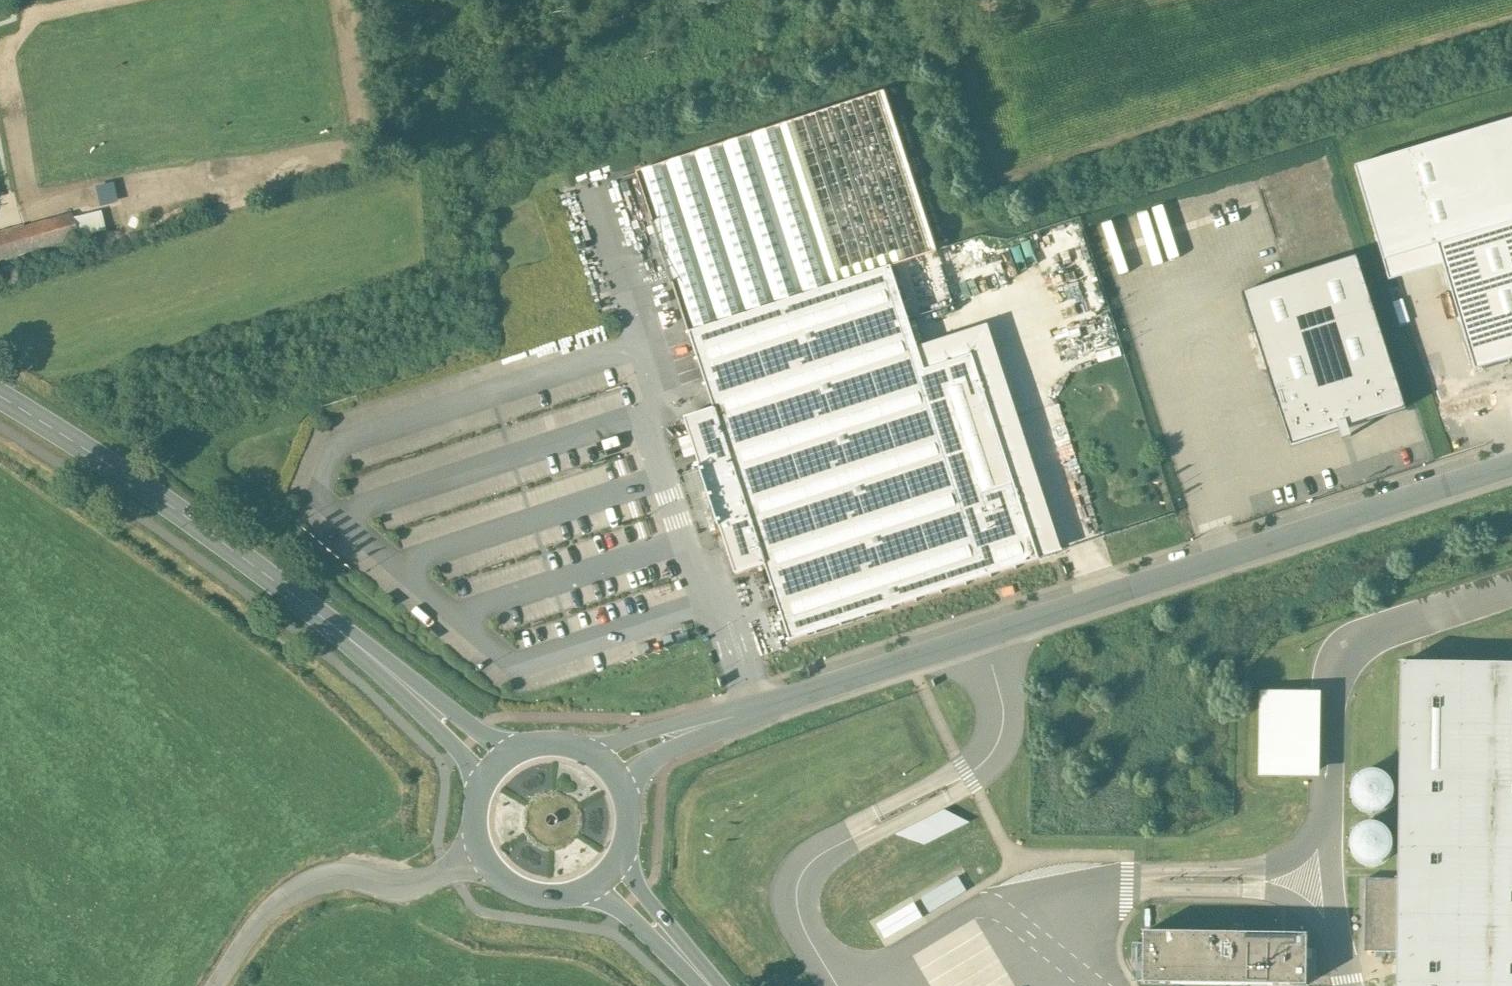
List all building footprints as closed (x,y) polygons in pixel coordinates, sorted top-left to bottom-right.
[(887,88),(636,172),(718,416),(687,426),(734,568),(759,560),(788,647),(1065,555),(988,324),(922,346),(897,271),(943,256),(887,88)] [(1354,166),(1382,260),(1389,281),(1443,265),(1475,371),(1511,360),(1511,119),(1354,166)] [(0,232),(0,259),(76,238),(71,216),(23,227),(23,226),(0,232)] [(1246,290),(1295,443),(1405,407),(1356,255),(1246,290)] [(1401,662),(1398,879),(1397,952),(1396,985),(1511,985),(1511,664),(1401,662)] [(1320,692),(1260,691),(1258,774),(1318,775),(1320,692)] [(1351,788),(1351,796),(1354,802),(1358,808),(1365,812),(1372,813),(1379,812),(1385,809),(1390,804),(1393,797),(1394,791),(1393,784),(1389,778),(1384,773),(1378,770),(1371,770),(1364,771),(1357,775),(1353,781),(1351,788)] [(952,805),(904,826),(912,845),(960,824),(952,805)] [(1350,841),(1350,848),(1353,855),(1357,861),(1364,864),(1371,865),(1378,864),(1384,861),(1389,856),(1392,850),(1393,843),(1392,836),(1388,830),(1383,826),(1377,823),(1370,822),(1363,824),(1356,828),(1352,834),(1350,841)] [(956,874),(923,897),(931,910),(965,887),(956,874)] [(1398,879),(1366,878),(1365,951),(1397,952),(1398,879)] [(884,938),(922,917),(914,901),(875,923),(884,938)] [(1307,934),(1144,932),(1143,983),(1307,985),(1307,934)]
